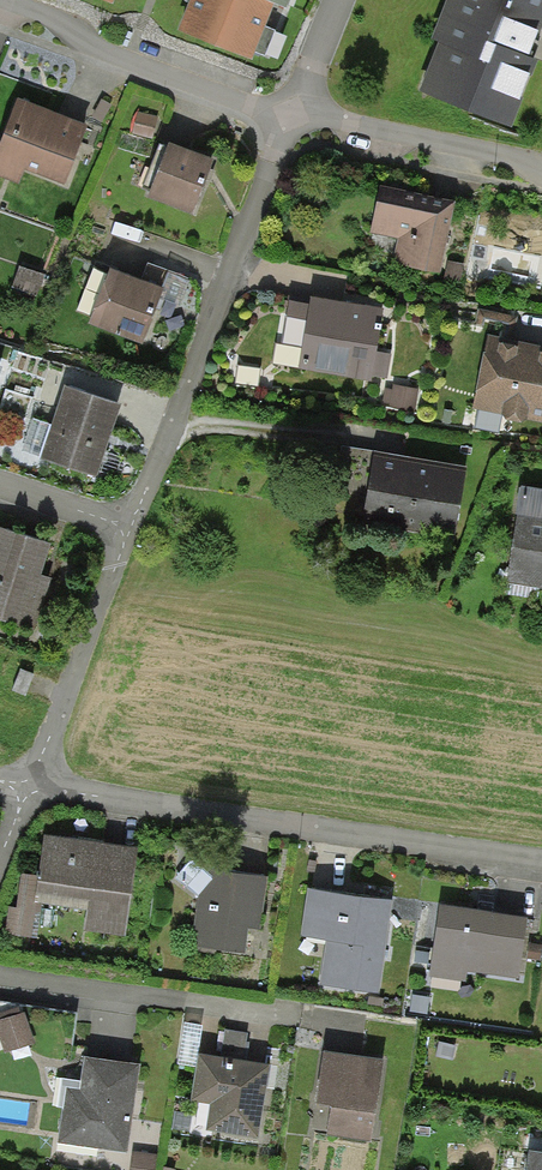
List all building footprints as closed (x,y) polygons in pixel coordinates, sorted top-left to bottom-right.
[(178,32),(252,62),(274,7),(286,12),(291,0),(191,0),(178,32)] [(430,41),(438,45),(419,94),(510,130),(536,63),(530,60),(535,48),(541,29),(541,0),(446,0),(430,41)] [(0,146),(0,177),(19,185),(25,171),(64,187),(80,146),(87,128),(18,101),(0,146)] [(214,162),(168,145),(148,199),(194,216),(210,173),(214,162)] [(399,191),(380,187),(370,234),(400,240),(395,266),(440,275),(455,203),(399,191)] [(464,265),(447,261),(443,280),(460,284),(464,265)] [(164,291),(110,271),(89,325),(143,346),(158,305),(164,291)] [(384,311),(311,299),(298,370),(370,383),(371,377),(387,380),(392,355),(376,353),(384,311)] [(488,337),(472,409),(501,415),(505,422),(521,425),(527,421),(541,424),(541,348),(529,346),(488,337)] [(421,390),(394,385),(393,390),(384,388),(381,407),(417,413),(421,390)] [(120,406),(64,388),(41,460),(97,478),(110,438),(120,406)] [(375,453),(341,447),(331,497),(365,503),(375,453)] [(402,458),(375,453),(365,503),(362,526),(454,542),(467,468),(402,458)] [(541,591),(541,491),(519,488),(514,516),(517,516),(506,585),(541,591)] [(0,529),(0,621),(34,633),(52,579),(42,576),(52,546),(0,529)] [(34,675),(20,670),(11,692),(25,697),(34,675)] [(92,844),(44,838),(38,878),(35,905),(42,906),(87,912),(85,932),(126,938),(137,851),(92,844)] [(202,869),(191,948),(245,955),(248,929),(260,931),(267,878),(202,869)] [(35,905),(38,878),(21,876),(16,910),(8,909),(5,937),(31,941),(34,913),(41,914),(42,906),(35,905)] [(392,903),(307,891),(301,937),(327,940),(320,986),(379,994),(392,903)] [(487,913),(439,907),(429,977),(466,982),(467,973),(519,980),(528,919),(487,913)] [(35,1045),(24,1014),(0,1022),(0,1038),(6,1055),(35,1045)] [(351,1057),(324,1053),(315,1106),(330,1109),(326,1136),(371,1143),(383,1062),(351,1057)] [(270,1065),(198,1054),(191,1102),(210,1105),(206,1131),(258,1139),(265,1097),(270,1065)] [(140,1066),(84,1058),(81,1082),(61,1079),(57,1108),(62,1109),(57,1144),(127,1154),(140,1066)] [(132,1153),(130,1169),(156,1169),(157,1155),(132,1153)] [(528,1154),(526,1169),(541,1169),(541,1156),(528,1154)]
